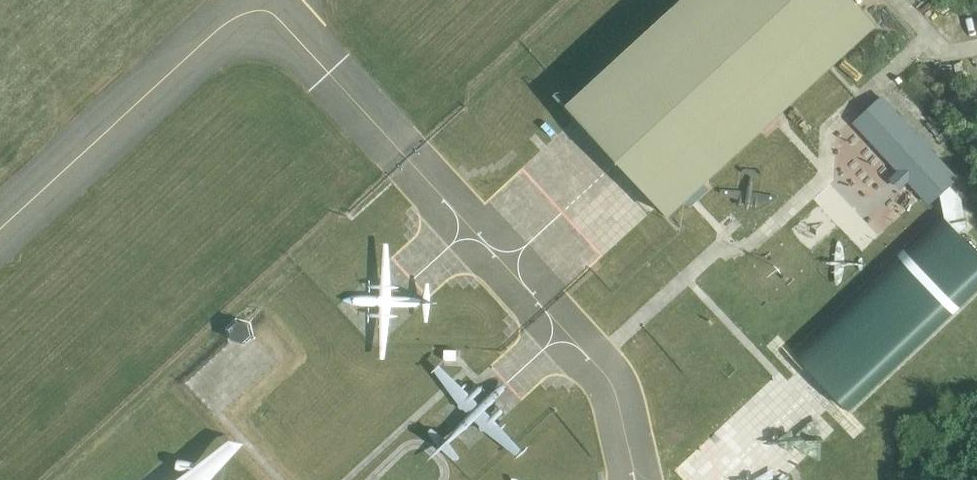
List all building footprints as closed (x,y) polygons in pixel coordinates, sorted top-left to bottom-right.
[(854,0),(682,0),(567,106),(618,160),(669,216),(671,214),(684,202),(691,196),(708,180),(775,118),(877,25),(863,9),(860,6),(854,0)] [(793,353),(794,352),(821,381),(849,411),(848,412),(849,412),(849,411),(976,292),(976,251),(959,232),(966,226),(961,198),(948,184),(955,178),(882,98),(855,123),(904,175),(929,202),(939,192),(944,216),(944,217),(941,213),(941,214),(793,353)] [(229,324),(231,338),(244,343),(254,334),(252,321),(239,316),(229,324)] [(446,422),(454,430),(439,444),(450,455),(474,432),(455,413),(446,422)] [(164,479),(198,479),(237,450),(224,434),(164,479)] [(759,466),(758,457),(734,461),(736,469),(759,466)]
